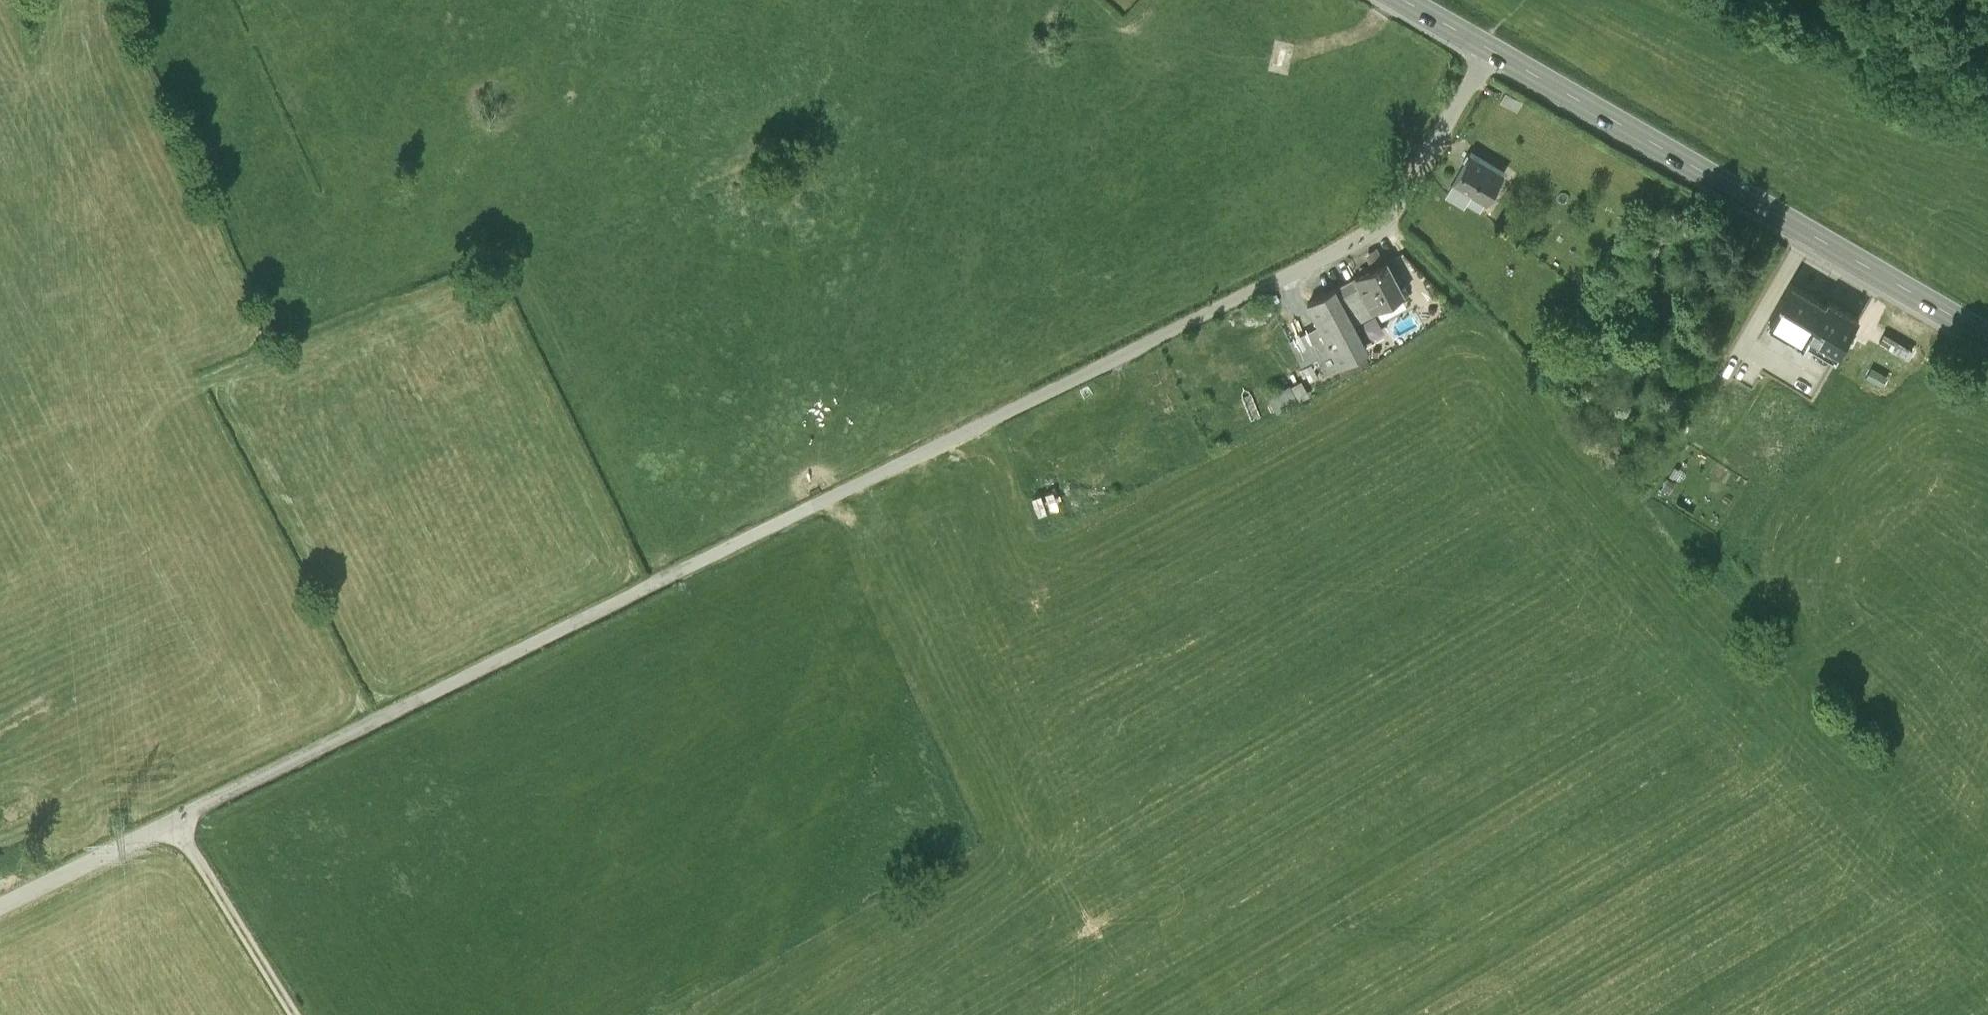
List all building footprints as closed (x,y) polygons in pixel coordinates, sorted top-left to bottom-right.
[(1523,101),(1506,92),(1501,100),(1518,110),(1523,101)] [(1474,153),(1450,193),(1465,202),(1472,189),(1487,198),(1504,171),(1474,153)] [(1458,232),(1452,224),(1435,237),(1441,244),(1458,232)] [(1388,261),(1355,278),(1372,310),(1405,293),(1388,261)] [(1374,313),(1372,310),(1355,278),(1337,287),(1355,323),(1374,313)] [(1806,338),(1810,332),(1840,350),(1860,316),(1830,298),(1828,302),(1792,281),(1771,317),(1806,338)] [(1368,348),(1355,323),(1337,287),(1308,302),(1320,324),(1291,339),(1302,363),(1318,355),(1325,370),(1340,362),(1368,348)] [(1312,362),(1305,366),(1311,378),(1319,374),(1312,362)] [(1269,395),(1278,411),(1315,390),(1310,380),(1305,382),(1304,380),(1292,386),(1291,383),(1269,395)]
